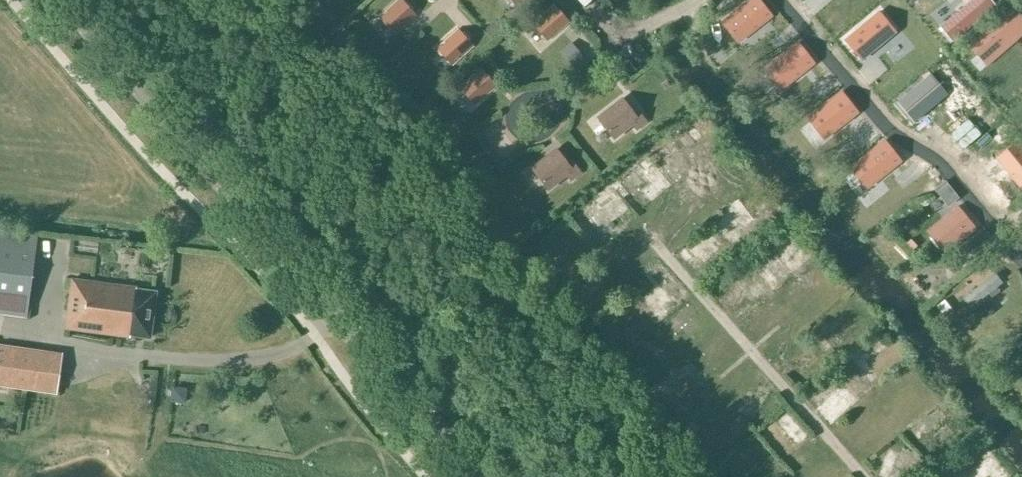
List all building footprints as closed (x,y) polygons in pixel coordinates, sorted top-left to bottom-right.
[(394,33),(415,15),(402,0),(398,0),(380,17),(394,33)] [(771,16),(759,0),(749,0),(722,22),(738,42),(771,16)] [(995,5),(991,0),(972,0),(940,27),(952,41),(995,5)] [(547,40),(568,21),(554,5),(533,23),(547,40)] [(875,10),(842,38),(858,58),(892,30),(875,10)] [(1012,35),(999,20),(969,46),(982,61),(1012,35)] [(473,46),(458,29),(437,48),(452,64),(473,46)] [(780,89),(814,63),(798,42),(764,69),(780,89)] [(891,90),(911,73),(889,46),(869,63),(891,90)] [(950,97),(979,73),(959,49),(930,72),(950,97)] [(475,104),(496,85),(481,69),(460,87),(475,104)] [(914,121),(947,94),(930,74),(897,102),(914,121)] [(992,89),(965,112),(985,136),(1013,113),(992,89)] [(824,139),(857,112),(841,92),(808,118),(824,139)] [(598,117),(614,138),(632,123),(636,129),(646,121),(640,113),(636,116),(622,98),(598,117)] [(662,147),(684,176),(693,169),(671,140),(662,147)] [(884,141),(851,167),(867,187),(900,161),(884,141)] [(1021,189),(1021,147),(1017,141),(997,157),(1021,189)] [(556,149),(532,168),(548,188),(566,174),(570,179),(580,172),(574,164),(570,167),(556,149)] [(653,202),(663,194),(661,190),(668,184),(647,158),(629,173),(653,202)] [(619,212),(628,206),(620,194),(629,188),(620,176),(602,189),(619,212)] [(753,238),(772,208),(761,201),(742,231),(753,238)] [(587,210),(608,239),(618,232),(597,203),(587,210)] [(976,228),(957,206),(949,213),(954,219),(931,238),(944,254),(976,228)] [(0,230),(0,312),(26,315),(36,235),(0,230)] [(995,274),(963,299),(971,308),(1002,284),(995,274)] [(157,291),(109,285),(73,280),(66,326),(117,333),(116,342),(137,345),(138,335),(151,337),(157,291)] [(15,347),(0,345),(0,384),(56,391),(61,353),(15,347)] [(845,371),(820,396),(835,411),(860,386),(845,371)] [(184,401),(185,389),(173,387),(171,400),(184,401)] [(815,435),(805,421),(794,429),(784,415),(774,423),(794,450),(815,435)] [(991,440),(964,464),(972,473),(985,462),(994,472),(1008,459),(991,440)] [(904,476),(913,476),(923,452),(908,447),(897,475),(904,476)]
